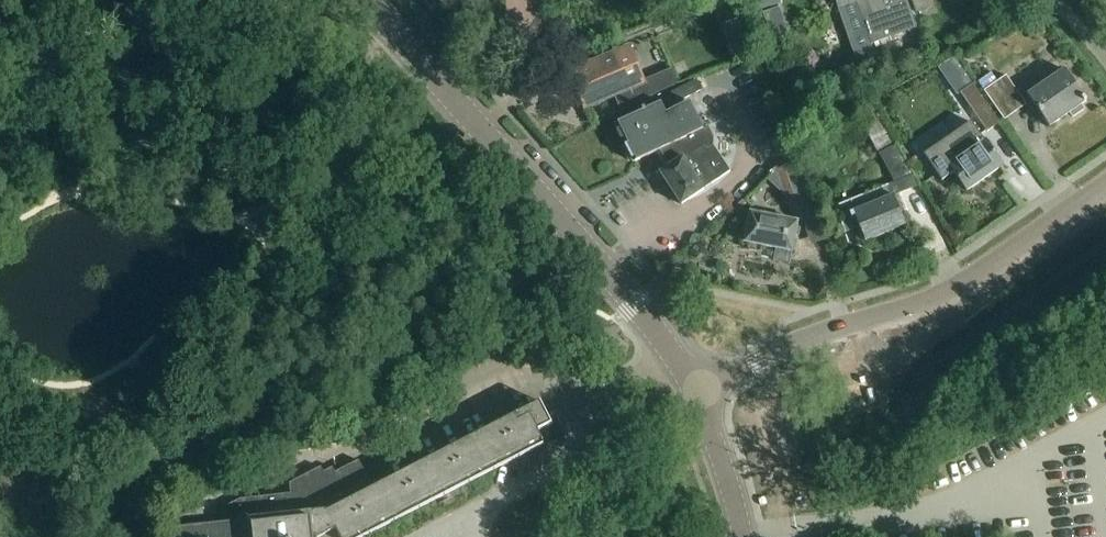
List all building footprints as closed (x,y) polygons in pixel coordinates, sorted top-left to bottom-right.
[(781,0),(751,0),(755,13),(783,5),(781,0)] [(872,45),(917,30),(907,0),(836,0),(839,8),(857,2),(872,45)] [(916,13),(929,9),(926,0),(912,0),(916,13)] [(780,9),(764,14),(767,23),(783,17),(780,9)] [(744,20),(722,27),(732,58),(754,51),(744,20)] [(614,55),(570,74),(585,110),(615,97),(621,113),(678,84),(672,69),(644,81),(631,49),(614,56),(614,55)] [(1028,96),(1050,128),(1070,114),(1073,118),(1085,110),(1082,106),(1087,102),(1066,71),(1028,96)] [(985,92),(1005,121),(1027,106),(1006,77),(985,92)] [(664,96),(669,106),(702,90),(696,80),(664,96)] [(974,85),(962,92),(972,107),(987,129),(999,121),(984,99),(974,85)] [(615,125),(625,145),(623,150),(628,160),(634,162),(634,163),(659,150),(671,167),(684,158),(705,146),(713,147),(714,146),(713,146),(714,138),(708,126),(703,129),(689,102),(666,113),(660,103),(646,110),(644,108),(641,109),(643,112),(615,125)] [(954,174),(967,192),(1004,166),(986,141),(985,142),(971,123),(924,156),(942,182),(954,174)] [(705,146),(684,158),(671,167),(661,173),(682,205),(705,190),(704,189),(730,172),(713,147),(705,146)] [(897,146),(880,155),(895,183),(896,182),(901,193),(919,186),(897,146)] [(784,168),(803,222),(816,218),(797,163),(784,168)] [(836,207),(846,234),(861,228),(866,242),(906,225),(896,196),(893,197),(887,187),(836,207)] [(745,243),(749,244),(749,250),(760,252),(763,247),(792,253),(798,223),(751,214),(745,243)] [(224,525),(174,531),(175,536),(365,536),(544,445),(542,442),(543,442),(538,432),(552,425),(541,402),(373,489),(359,461),(336,474),(333,468),(324,473),(322,468),(290,484),(292,494),(241,500),(223,509),(224,525)] [(341,431),(334,433),(336,445),(344,443),(341,431)] [(334,433),(327,435),(329,446),(336,445),(334,433)] [(316,437),(318,450),(329,447),(329,446),(327,435),(316,437)] [(281,442),(283,455),(313,449),(311,436),(281,442)] [(168,500),(170,521),(205,517),(202,497),(168,500)]
